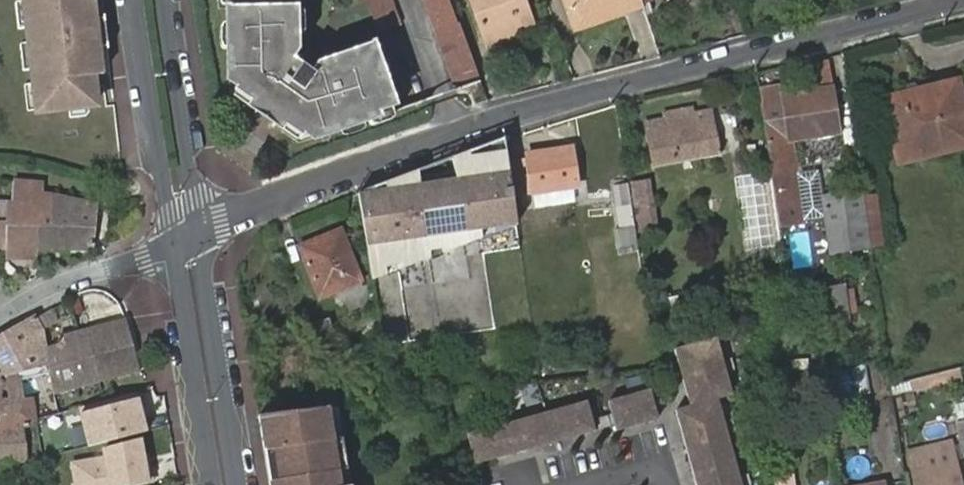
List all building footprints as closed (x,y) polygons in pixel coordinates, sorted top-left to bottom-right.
[(34,114),(91,108),(89,87),(80,87),(78,75),(94,72),(101,72),(99,49),(95,16),(93,0),(20,0),(34,114)] [(228,75),(238,82),(233,90),(249,102),(254,96),(287,119),(283,126),(300,135),(305,128),(311,132),(316,131),(318,136),(375,115),(374,110),(391,104),(368,42),(314,63),(316,73),(313,74),(286,56),(286,52),(298,51),(297,7),(289,7),(289,0),(227,0),(228,75)] [(371,22),(396,13),(392,0),(363,0),(371,22)] [(457,20),(450,0),(424,0),(434,29),(457,20)] [(486,38),(532,21),(525,0),(473,0),(486,38)] [(579,2),(569,5),(576,26),(598,19),(593,5),(607,0),(578,0),(579,2)] [(598,19),(627,9),(624,0),(607,0),(593,5),(598,19)] [(627,9),(642,5),(641,0),(624,0),(627,9)] [(99,49),(107,47),(103,14),(95,16),(99,49)] [(455,87),(478,78),(457,20),(434,29),(455,87)] [(532,21),(486,38),(489,45),(535,29),(532,21)] [(821,97),(833,95),(832,89),(828,63),(804,66),(808,93),(820,91),(821,97)] [(95,85),(94,72),(78,75),(80,87),(89,87),(95,85)] [(885,99),(900,162),(963,146),(963,107),(958,81),(885,99)] [(759,104),(772,184),(777,214),(787,213),(784,195),(798,193),(791,142),(839,134),(833,95),(821,97),(820,91),(808,93),(781,97),(781,101),(759,104)] [(279,130),(283,126),(287,119),(254,96),(249,102),(246,107),(279,130)] [(645,123),(653,166),(720,155),(712,111),(645,123)] [(504,141),(469,154),(470,158),(506,152),(504,141)] [(511,164),(514,196),(576,187),(571,149),(526,156),(526,162),(511,164)] [(443,256),(483,240),(483,239),(482,233),(493,231),(494,236),(518,227),(506,152),(470,158),(469,154),(452,161),(455,173),(456,180),(420,186),(419,179),(418,174),(386,185),(387,191),(375,194),(374,189),(359,195),(374,283),(389,277),(387,272),(399,269),(400,273),(432,260),(431,254),(443,252),(443,256)] [(455,173),(419,179),(420,186),(456,180),(455,173)] [(633,183),(634,206),(650,205),(650,203),(648,181),(633,183)] [(70,218),(72,201),(43,193),(45,186),(15,183),(12,202),(7,201),(7,223),(7,252),(37,252),(41,218),(70,218)] [(387,191),(386,185),(374,189),(375,194),(387,191)] [(615,188),(618,208),(631,206),(628,185),(615,188)] [(537,204),(580,201),(579,191),(537,193),(537,204)] [(864,198),(863,192),(822,198),(831,255),(871,249),(864,198)] [(877,197),(864,198),(870,245),(884,243),(877,197)] [(92,251),(95,207),(72,201),(70,218),(41,218),(37,252),(92,251)] [(634,206),(631,206),(632,213),(635,229),(636,233),(656,230),(653,203),(650,203),(650,205),(634,206)] [(618,208),(621,231),(635,229),(632,213),(631,206),(618,208)] [(749,222),(749,246),(772,246),(772,222),(749,222)] [(340,231),(318,241),(320,247),(343,237),(340,231)] [(483,240),(483,242),(494,237),(494,236),(493,231),(482,233),(483,239),(483,240)] [(320,247),(318,241),(301,248),(321,297),(360,280),(343,237),(320,247)] [(443,252),(431,254),(432,260),(432,263),(444,259),(443,256),(443,252)] [(389,277),(389,280),(400,275),(400,273),(399,269),(387,272),(389,277)] [(846,284),(818,289),(823,327),(852,322),(846,284)] [(677,298),(681,322),(713,314),(710,294),(677,298)] [(0,337),(0,369),(3,374),(4,377),(46,364),(44,351),(39,352),(37,348),(35,343),(29,345),(27,341),(40,334),(33,318),(17,326),(0,337)] [(310,325),(318,358),(339,353),(331,320),(310,325)] [(79,339),(101,383),(141,374),(126,321),(76,332),(79,339)] [(42,341),(40,334),(27,341),(29,345),(35,343),(37,348),(39,352),(44,351),(42,341)] [(46,364),(4,377),(8,405),(33,402),(101,383),(79,339),(44,351),(46,364)] [(714,340),(672,351),(687,408),(715,400),(730,396),(714,340)] [(848,367),(853,396),(868,394),(863,365),(848,367)] [(35,423),(33,402),(8,405),(4,377),(3,374),(0,374),(0,464),(26,461),(22,429),(36,427),(35,423)] [(648,391),(606,403),(613,432),(656,420),(648,391)] [(143,398),(91,414),(103,452),(155,435),(143,398)] [(715,400),(687,408),(673,412),(693,484),(739,484),(715,400)] [(955,404),(959,419),(963,418),(963,402),(955,404)] [(473,466),(592,432),(585,403),(466,436),(473,466)] [(258,417),(270,484),(351,484),(338,405),(258,417)] [(35,423),(38,437),(63,432),(60,417),(35,423)] [(606,417),(594,421),(597,431),(609,428),(606,417)] [(916,484),(962,484),(952,444),(911,453),(916,477),(914,477),(916,484)] [(776,484),(796,484),(794,474),(786,476),(786,475),(775,476),(776,484)]
